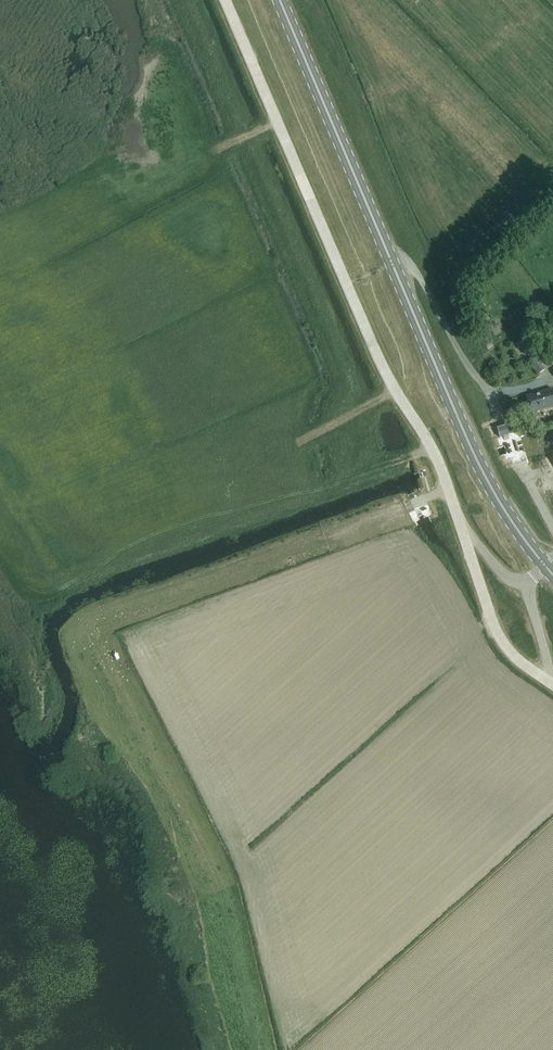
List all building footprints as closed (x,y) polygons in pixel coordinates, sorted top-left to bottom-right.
[(538,373),(545,369),(535,354),(529,359),(538,373)] [(552,406),(552,391),(552,389),(526,397),(530,412),(552,406)] [(499,436),(514,432),(511,423),(497,428),(499,436)] [(412,507),(416,515),(430,509),(426,501),(412,507)]
